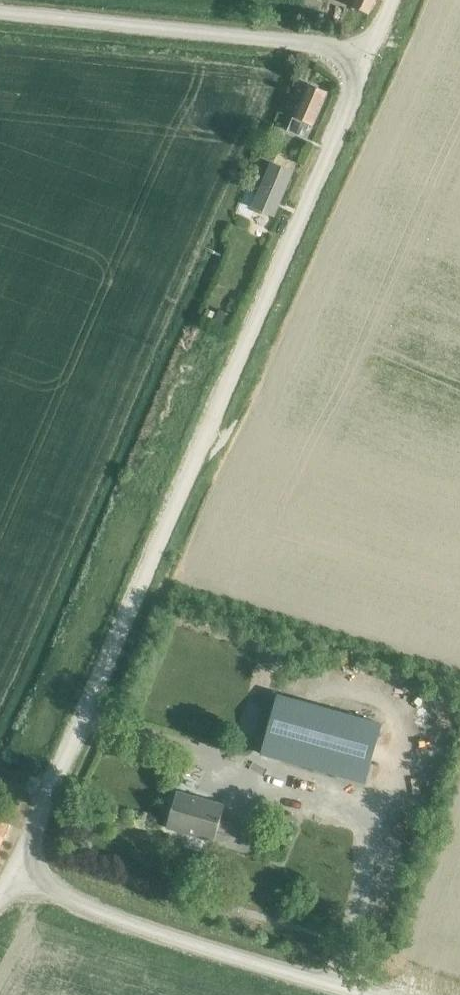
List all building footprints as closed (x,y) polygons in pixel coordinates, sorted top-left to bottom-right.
[(355,2),(352,7),(368,14),(375,0),(351,0),(355,2)] [(312,125),(326,93),(327,91),(307,83),(295,78),(286,100),(297,105),(287,130),(299,135),(302,128),(307,130),(309,124),(312,125)] [(271,163),(261,185),(252,208),(273,217),(292,172),(279,166),(284,154),(266,146),(261,158),(271,163)] [(207,309),(203,316),(211,320),(214,312),(207,309)] [(219,309),(213,321),(228,328),(234,316),(219,309)] [(365,780),(381,721),(275,693),(260,752),(365,780)] [(237,822),(220,818),(224,804),(176,792),(167,828),(231,845),(237,822)] [(10,825),(0,821),(0,848),(10,825)]
